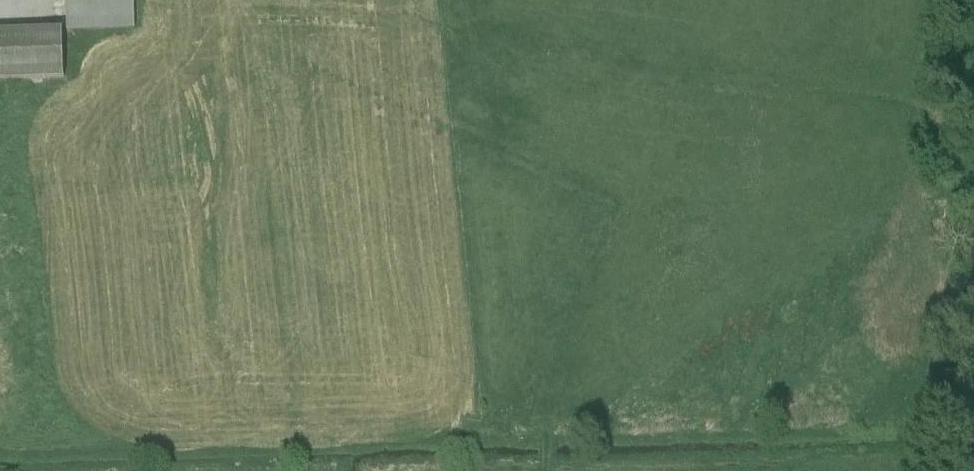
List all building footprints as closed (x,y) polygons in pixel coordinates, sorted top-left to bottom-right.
[(66,31),(134,29),(134,0),(65,0),(66,31)] [(0,32),(0,81),(64,79),(62,30),(0,32)]
